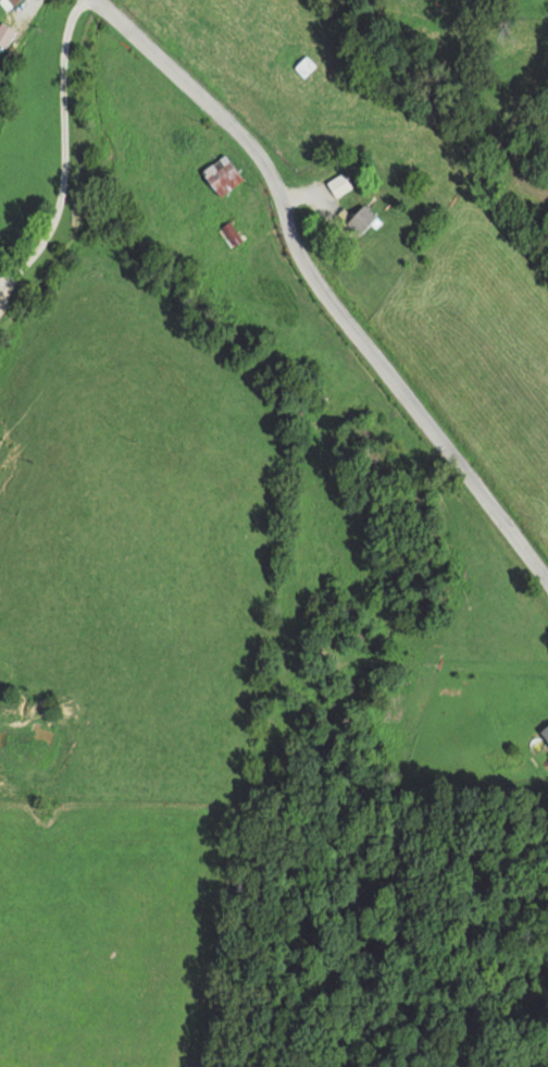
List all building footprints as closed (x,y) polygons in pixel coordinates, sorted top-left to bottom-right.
[(314,66),(304,55),(293,67),(302,77),(314,66)] [(241,179),(222,154),(199,171),(218,196),(241,179)] [(325,181),(333,197),(350,189),(342,172),(325,181)] [(357,235),(375,217),(362,204),(344,222),(357,235)] [(539,729),(547,742),(547,723),(539,729)]
